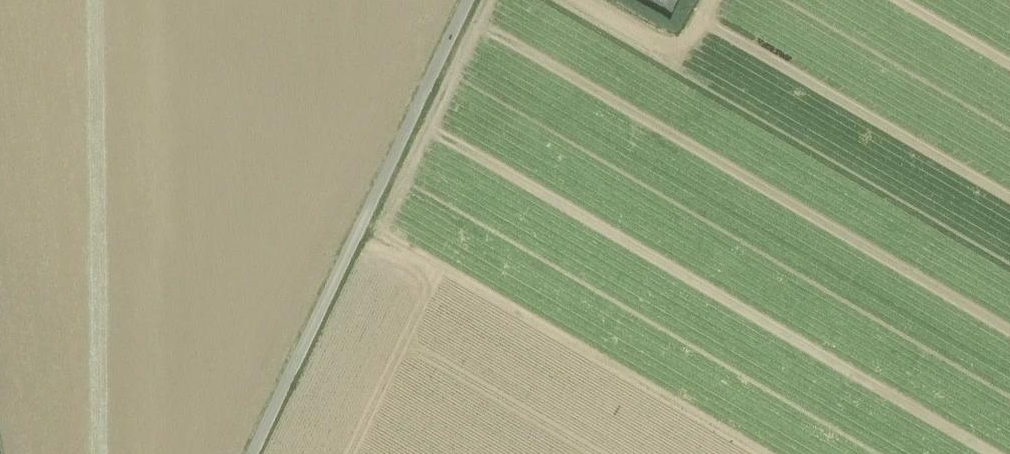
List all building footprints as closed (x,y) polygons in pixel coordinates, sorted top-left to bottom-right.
[(654,1),(665,8),(670,0),(654,0),(654,1)]
